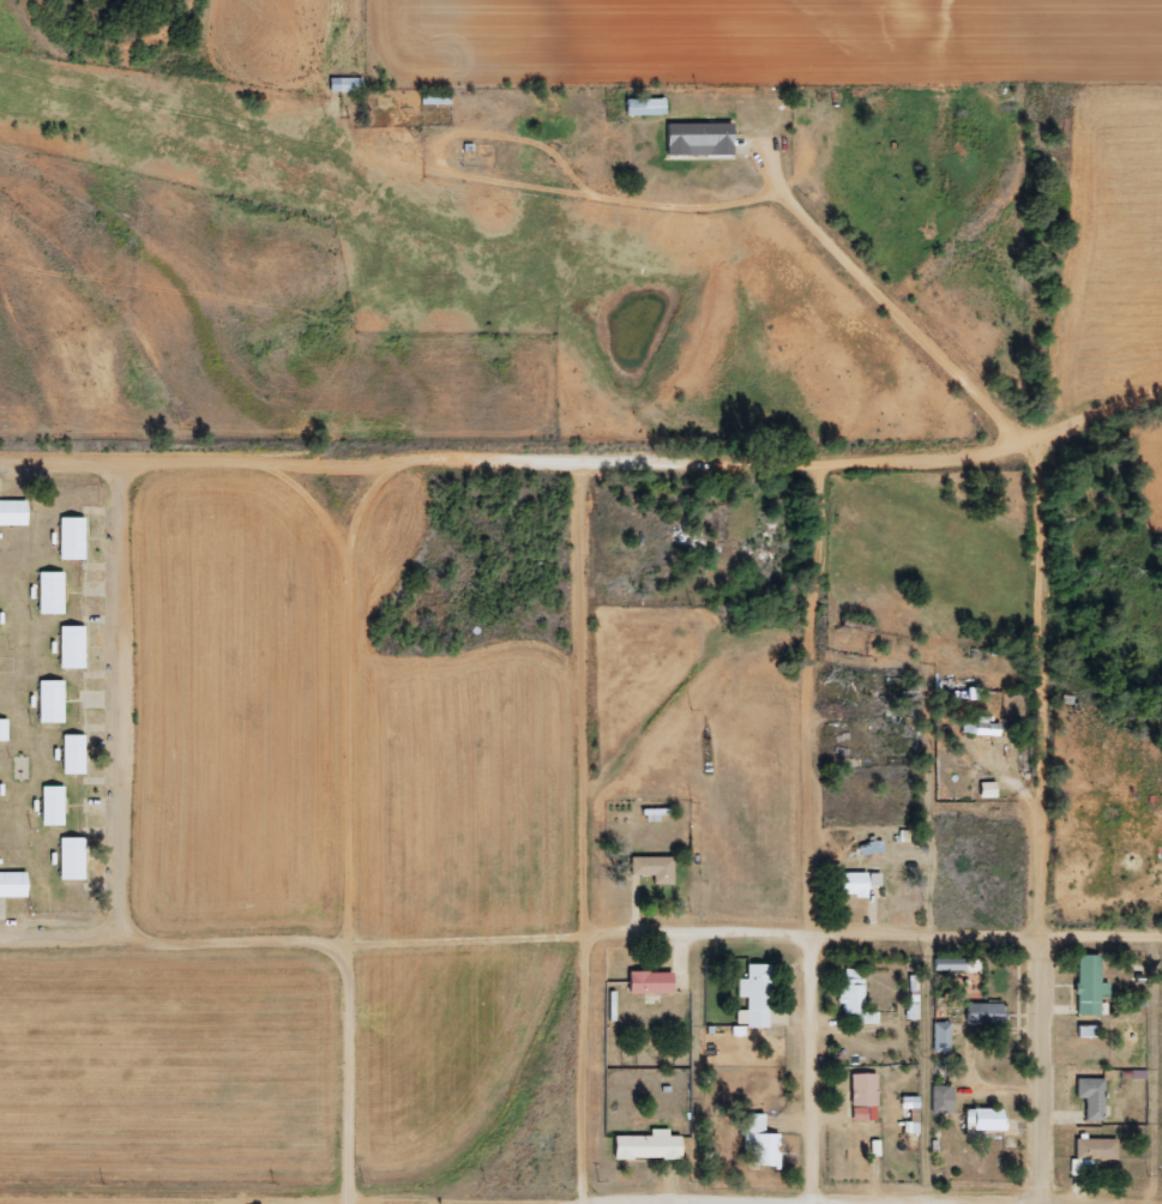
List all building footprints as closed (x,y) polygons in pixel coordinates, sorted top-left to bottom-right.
[(362,78),(328,78),(329,92),(362,92),(362,78)] [(451,105),(451,91),(421,90),(421,105),(451,105)] [(625,117),(665,116),(664,98),(625,100),(625,117)] [(665,155),(732,155),(732,124),(665,124),(665,155)] [(24,526),(25,502),(0,501),(0,526),(24,526)] [(59,560),(84,560),(84,518),(59,518),(59,560)] [(64,572),(39,572),(38,615),(63,615),(64,572)] [(60,669),(84,669),(84,627),(59,627),(60,669)] [(63,681),(38,681),(39,724),(64,723),(63,681)] [(988,717),(976,717),(976,723),(963,723),(963,735),(998,736),(998,724),(987,723),(988,717)] [(63,775),(84,775),(84,735),(62,735),(63,775)] [(995,783),(980,783),(980,799),(996,798),(995,783)] [(42,826),(64,826),(63,787),(41,787),(42,826)] [(60,880),(84,880),(84,838),(59,838),(60,880)] [(672,856),(631,857),(631,876),(653,875),(653,885),(673,884),(672,856)] [(0,873),(0,898),(25,897),(25,872),(0,873)] [(881,873),(837,872),(836,895),(866,896),(866,886),(880,886),(881,873)] [(1075,1015),(1100,1015),(1100,995),(1108,995),(1109,983),(1100,983),(1100,955),(1076,955),(1075,1015)] [(768,1027),(768,964),(746,964),(746,978),(738,978),(738,997),(746,997),(746,1010),(736,1010),(736,1026),(768,1027)] [(838,979),(838,1005),(843,1005),(842,1023),(877,1023),(878,1012),(862,1012),(863,969),(844,969),(844,979),(838,979)] [(671,993),(671,971),(628,972),(628,994),(671,993)] [(1003,1023),(1002,1003),(965,1004),(966,1025),(1003,1023)] [(933,1053),(950,1053),(951,1022),(933,1022),(933,1053)] [(877,1121),(876,1074),(850,1074),(851,1121),(877,1121)] [(1104,1121),(1104,1079),(1076,1079),(1077,1099),(1085,1099),(1085,1121),(1104,1121)] [(932,1114),(952,1115),(953,1087),(933,1086),(932,1114)] [(1003,1130),(1003,1109),(964,1109),(964,1131),(1003,1130)] [(764,1114),(743,1114),(743,1166),(778,1166),(778,1134),(763,1134),(764,1114)] [(652,1125),(652,1132),(615,1132),(616,1156),(682,1156),(682,1132),(670,1132),(670,1124),(652,1125)] [(1117,1160),(1118,1140),(1076,1139),(1076,1159),(1117,1160)]
